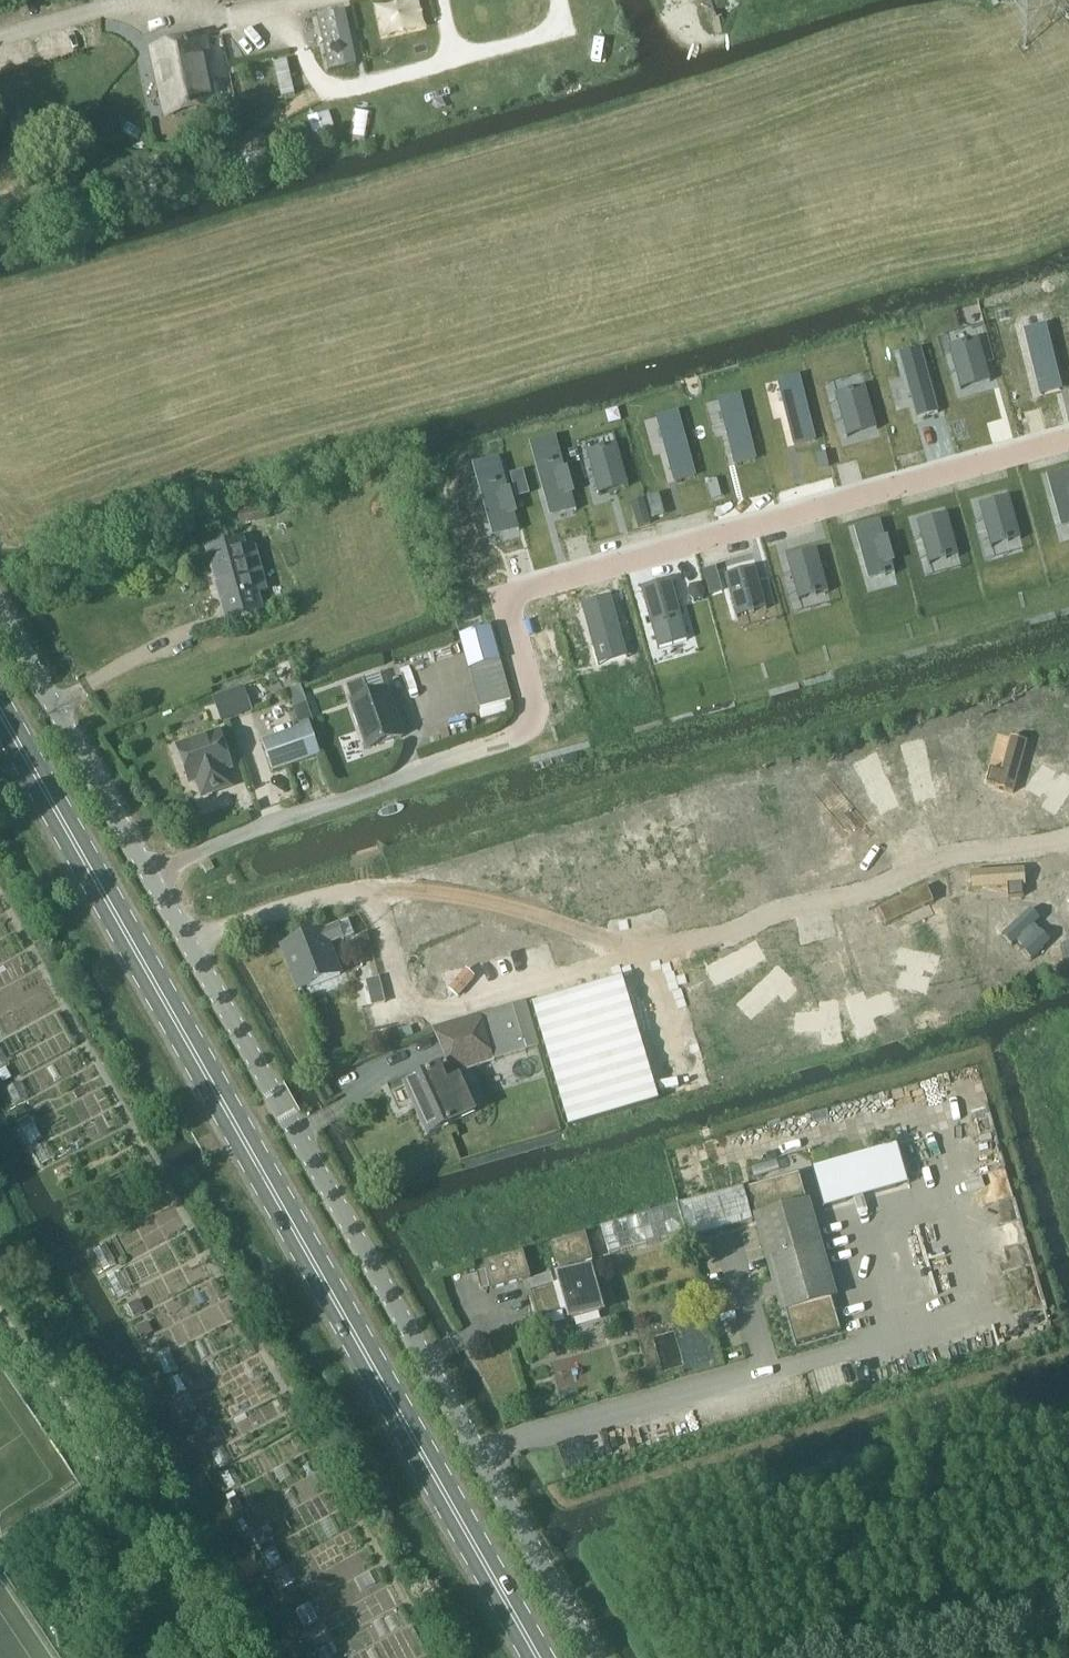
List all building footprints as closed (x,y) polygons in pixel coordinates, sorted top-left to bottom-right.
[(334,12),(318,16),(329,71),(346,67),(334,12)] [(219,109),(218,106),(210,65),(214,64),(208,36),(148,49),(163,121),(219,109)] [(1046,326),(1025,331),(1039,385),(1059,380),(1046,326)] [(950,347),(949,348),(961,390),(962,390),(961,387),(989,379),(990,382),(991,382),(979,339),(978,339),(979,342),(968,346),(967,344),(962,345),(962,347),(951,350),(950,347)] [(924,360),(903,365),(918,419),(939,413),(924,360)] [(802,387),(781,392),(795,446),(815,441),(802,387)] [(837,395),(835,395),(847,438),(849,438),(848,435),(876,427),(876,430),(878,430),(866,387),(864,387),(865,390),(854,393),(854,391),(848,392),(849,395),(837,398),(837,395)] [(742,406),(722,411),(735,465),(756,460),(742,406)] [(681,423),(660,428),(675,482),(695,476),(681,423)] [(588,452),(587,452),(599,495),(600,495),(599,492),(627,484),(628,487),(629,487),(617,444),(616,444),(617,447),(589,455),(588,452)] [(549,465),(540,467),(548,497),(553,514),(566,510),(575,508),(575,511),(577,511),(562,458),(561,458),(562,461),(554,463),(553,461),(548,463),(549,465)] [(1051,479),(1055,497),(1056,497),(1064,526),(1068,525),(1068,474),(1051,479)] [(491,485),(483,488),(491,517),(495,535),(509,531),(517,528),(518,532),(520,531),(505,478),(504,479),(505,482),(497,484),(496,482),(491,483),(491,485)] [(981,505),(979,505),(991,548),(993,548),(992,545),(1003,542),(1004,544),(1009,542),(1008,540),(1020,537),(1020,540),(1022,540),(1010,497),(1009,497),(1009,500),(982,508),(981,505)] [(264,505),(238,510),(241,525),(267,520),(264,505)] [(919,522),(918,522),(929,565),(931,565),(930,562),(941,559),(941,561),(947,559),(946,557),(958,554),(958,557),(960,557),(948,514),(947,514),(947,517),(920,525),(919,522)] [(880,525),(858,531),(863,549),(871,578),(880,576),(881,578),(886,576),(886,574),(893,572),(894,575),(896,574),(881,522),(880,522),(880,525)] [(218,582),(228,618),(263,608),(258,593),(267,590),(256,548),(247,550),(244,541),(208,551),(214,571),(215,571),(218,582)] [(788,558),(787,559),(799,601),(800,601),(799,598),(811,595),(811,597),(817,595),(816,593),(827,590),(828,593),(829,593),(817,550),(816,550),(817,553),(789,561),(788,558)] [(726,575),(725,575),(737,618),(738,618),(738,615),(749,612),(749,614),(755,613),(754,611),(765,607),(766,610),(767,610),(755,567),(754,567),(755,570),(727,578),(726,575)] [(643,587),(641,588),(653,630),(654,630),(654,627),(665,624),(665,626),(671,625),(670,622),(681,619),(682,622),(684,622),(672,579),(671,579),(671,582),(643,590),(643,587)] [(583,604),(582,604),(594,647),(595,646),(594,644),(621,636),(622,639),(623,638),(612,596),(610,596),(611,599),(584,607),(583,604)] [(500,664),(491,630),(460,638),(469,673),(500,664)] [(500,671),(463,682),(477,731),(514,721),(500,671)] [(346,689),(368,752),(402,740),(386,694),(369,699),(364,682),(346,689)] [(289,690),(303,728),(316,723),(303,685),(289,690)] [(243,713),(236,691),(214,699),(222,720),(243,713)] [(263,744),(273,774),(319,757),(309,728),(263,744)] [(971,729),(960,772),(977,776),(988,733),(971,729)] [(198,778),(204,795),(231,786),(225,769),(232,767),(220,734),(178,748),(190,781),(198,778)] [(991,768),(987,783),(997,786),(997,788),(1013,793),(1028,742),(1011,737),(1001,771),(991,768)] [(923,744),(905,747),(916,799),(934,796),(923,744)] [(875,756),(859,764),(881,812),(898,804),(875,756)] [(1026,788),(1039,796),(1042,792),(1049,797),(1042,807),(1054,815),(1068,792),(1068,779),(1063,775),(1059,781),(1052,776),(1053,774),(1041,766),(1026,788)] [(832,781),(816,795),(844,829),(848,826),(854,832),(867,821),(832,781)] [(636,832),(621,834),(626,861),(641,858),(640,853),(648,851),(650,864),(664,862),(658,824),(644,826),(646,838),(638,840),(636,832)] [(609,829),(589,834),(601,882),(621,877),(609,829)] [(793,851),(791,865),(829,872),(831,858),(818,856),(820,848),(825,849),(828,834),(802,829),(799,844),(807,845),(805,854),(793,851)] [(725,858),(710,879),(722,888),(725,883),(732,888),(725,898),(737,907),(759,875),(747,867),(743,873),(736,868),(737,866),(725,858)] [(211,861),(203,865),(204,868),(207,873),(215,870),(211,861)] [(987,871),(972,872),(972,875),(973,889),(1008,887),(1009,898),(1024,897),(1023,886),(1026,886),(1025,868),(987,871)] [(921,889),(879,909),(887,925),(935,902),(928,887),(927,886),(921,889)] [(1031,909),(1003,935),(1012,945),(1018,940),(1023,947),(1022,948),(1032,959),(1051,941),(1041,931),(1037,934),(1031,928),(1041,920),(1031,909)] [(282,949),(299,993),(340,977),(329,948),(344,942),(354,937),(348,923),(338,927),(282,949)] [(756,943),(709,968),(718,984),(764,958),(756,943)] [(901,948),(898,962),(909,964),(907,972),(903,971),(899,986),(925,992),(928,978),(926,977),(928,969),(935,971),(938,956),(901,948)] [(774,971),(735,1008),(748,1021),(773,996),(781,1004),(792,993),(784,986),(786,984),(774,971)] [(533,1004),(570,1128),(658,1101),(621,978),(533,1004)] [(377,995),(371,1002),(373,1010),(387,1007),(385,993),(377,995)] [(861,994),(848,999),(861,1036),(875,1030),(870,1016),(893,1008),(887,994),(864,1002),(861,994)] [(513,1008),(434,1031),(453,1075),(531,1051),(541,1048),(526,1003),(513,1008)] [(0,1072),(0,1075),(4,1083),(12,1078),(7,1068),(0,1072)] [(440,1070),(404,1087),(427,1137),(475,1115),(460,1081),(447,1087),(440,1070)] [(28,1117),(22,1106),(13,1111),(19,1122),(28,1117)] [(748,1187),(784,1312),(787,1311),(797,1345),(842,1332),(832,1298),(836,1297),(799,1172),(748,1187)] [(743,1186),(680,1204),(690,1239),(753,1222),(743,1186)] [(602,1227),(609,1254),(687,1233),(679,1206),(602,1227)] [(573,1320),(601,1312),(589,1269),(570,1274),(568,1267),(594,1260),(586,1234),(551,1244),(559,1270),(552,1272),(556,1285),(531,1292),(539,1319),(570,1310),(573,1320)] [(524,1252),(485,1263),(493,1289),(532,1278),(524,1252)] [(138,1299),(127,1305),(134,1317),(145,1311),(138,1299)] [(149,1322),(137,1328),(142,1339),(154,1333),(149,1322)] [(210,1449),(203,1435),(194,1440),(201,1453),(210,1449)] [(236,1514),(244,1510),(234,1493),(226,1497),(236,1514)] [(263,1546),(268,1543),(264,1535),(258,1537),(263,1546)]
